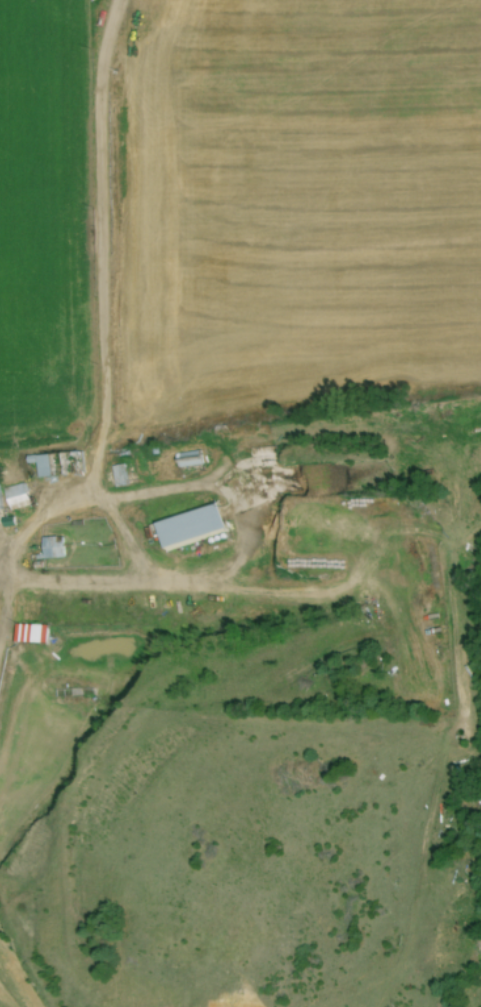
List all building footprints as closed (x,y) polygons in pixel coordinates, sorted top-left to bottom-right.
[(35,476),(83,474),(82,452),(24,454),(24,462),(34,462),(35,476)] [(3,487),(6,509),(27,506),(24,484),(3,487)] [(151,521),(158,547),(222,531),(215,505),(151,521)] [(40,557),(62,557),(62,536),(40,536),(40,557)]
